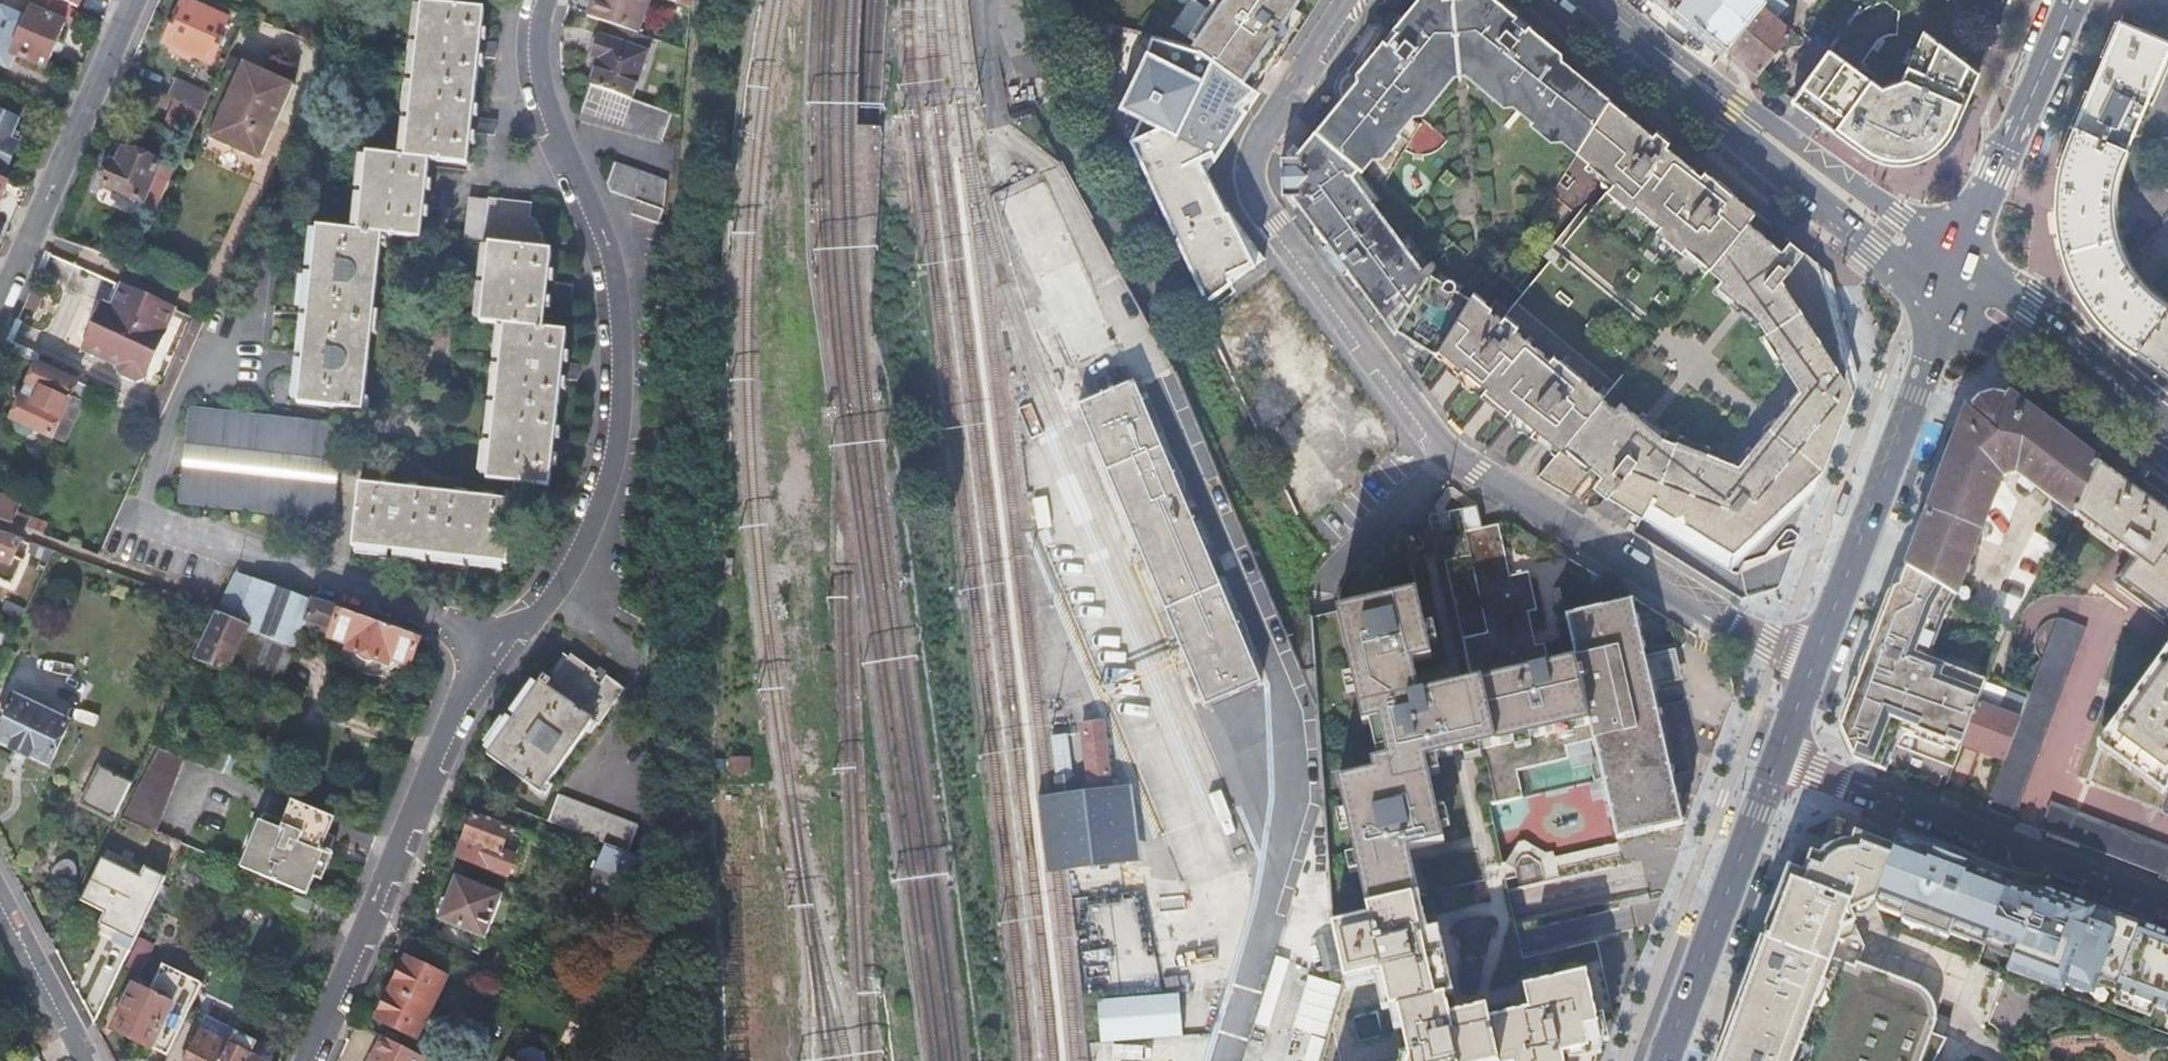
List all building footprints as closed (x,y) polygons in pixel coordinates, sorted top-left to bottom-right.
[(26,6),(31,9),(27,19),(1,8),(0,10),(0,63),(6,66),(11,54),(46,68),(46,67),(65,24),(61,22),(69,4),(60,0),(29,0),(26,6)] [(590,17),(608,23),(617,26),(623,28),(639,33),(651,0),(596,0),(590,17)] [(691,8),(692,0),(668,0),(691,8)] [(1221,2),(1209,19),(1213,21),(1224,5),(1284,44),(1285,42),(1281,40),(1283,39),(1285,39),(1287,38),(1288,37),(1289,36),(1290,34),(1291,33),(1291,30),(1291,29),(1290,27),(1289,26),(1287,23),(1276,16),(1283,6),(1301,19),(1302,16),(1293,10),(1295,7),(1300,0),(1218,0),(1221,2)] [(1537,33),(1503,6),(1497,7),(1489,0),(1435,0),(1425,1),(1413,15),(1407,15),(1400,24),(1380,48),(1358,75),(1360,82),(1345,99),(1318,132),(1363,170),(1365,172),(1374,179),(1386,189),(1412,145),(1401,136),(1413,121),(1416,117),(1441,87),(1434,81),(1446,66),(1454,65),(1466,64),(1475,63),(1490,75),(1484,83),(1498,94),(1537,33)] [(1861,28),(1873,30),(1898,34),(1902,7),(1865,1),(1861,28)] [(227,20),(184,2),(166,41),(211,61),(222,36),(220,35),(227,20)] [(1197,45),(1254,86),(1266,70),(1266,69),(1263,66),(1271,54),(1275,57),(1275,56),(1284,44),(1224,5),(1213,21),(1197,45)] [(475,135),(477,120),(469,119),(476,59),(484,60),(486,45),(478,44),(482,12),(421,6),(402,158),(367,154),(358,230),(319,226),(301,400),(364,407),(383,233),(419,237),(423,206),(430,207),(432,193),(425,192),(429,161),(464,164),(468,134),(475,135)] [(1285,42),(1284,44),(1285,45),(1302,20),(1305,14),(1295,7),(1293,10),(1302,16),(1301,19),(1283,6),(1276,16),(1287,23),(1289,26),(1290,27),(1291,29),(1291,30),(1291,33),(1290,34),(1289,36),(1288,37),(1287,38),(1285,39),(1283,39),(1281,40),(1285,42)] [(1714,39),(1729,52),(1755,20),(1739,7),(1714,39)] [(1755,20),(1729,52),(1758,76),(1794,32),(1765,8),(1755,20)] [(2136,351),(2166,308),(2160,303),(2152,296),(2148,292),(2142,286),(2136,279),(2131,272),(2126,262),(2121,251),(2117,242),(2114,232),(2113,222),(2112,214),(2112,203),(2113,189),(2116,171),(2123,154),(2151,89),(2167,50),(2167,43),(2121,22),(2070,139),(2070,141),(2068,145),(2068,146),(2067,147),(2064,155),(2061,166),(2061,167),(2061,168),(2059,176),(2058,185),(2057,187),(2056,195),(2056,205),(2056,214),(2056,216),(2057,223),(2057,224),(2058,231),(2058,232),(2059,238),(2060,241),(2062,250),(2065,259),(2065,260),(2067,266),(2068,268),(2068,269),(2072,277),(2073,279),(2076,284),(2077,286),(2077,287),(2082,295),(2083,296),(2088,303),(2094,312),(2095,313),(2096,314),(2103,322),(2104,323),(2108,328),(2110,330),(2117,337),(2119,338),(2121,340),(2123,342),(2130,347),(2136,351)] [(603,58),(594,85),(599,86),(618,40),(623,28),(617,26),(613,39),(604,36),(597,56),(603,58)] [(639,33),(623,28),(618,40),(599,86),(636,99),(652,52),(656,38),(649,36),(639,33)] [(1857,70),(1830,51),(1792,102),(1867,157),(1877,162),(1888,164),(1894,165),(1907,165),(1921,161),(1930,158),(1938,152),(1943,148),(1949,141),(1953,133),(1979,73),(1925,32),(1916,52),(1910,67),(1903,82),(1883,89),(1872,81),(1860,72),(1857,70)] [(1254,86),(1197,45),(1157,33),(1153,47),(1125,103),(1162,123),(1135,134),(1211,297),(1237,278),(1235,273),(1267,254),(1234,205),(1228,208),(1208,169),(1261,92),(1254,86)] [(1595,126),(1612,100),(1563,61),(1563,55),(1537,33),(1498,94),(1514,107),(1534,123),(1537,120),(1562,140),(1578,153),(1595,126)] [(1900,63),(1910,67),(1916,52),(1907,48),(1900,63)] [(1266,69),(1266,70),(1270,73),(1279,59),(1275,56),(1275,57),(1271,54),(1263,66),(1266,69)] [(273,130),(276,123),(294,83),(243,60),(210,134),(209,134),(208,137),(260,160),(261,157),(273,130)] [(1495,99),(1498,94),(1484,83),(1490,75),(1475,63),(1466,64),(1454,65),(1446,66),(1434,81),(1441,87),(1416,117),(1425,116),(1456,77),(1466,76),(1495,99)] [(1866,64),(1860,72),(1872,81),(1878,73),(1866,64)] [(204,111),(213,93),(176,77),(168,95),(179,100),(204,111)] [(663,138),(671,111),(636,99),(599,86),(594,85),(585,112),(663,138)] [(1514,107),(1498,94),(1495,99),(1506,107),(1514,107)] [(197,127),(204,111),(179,100),(172,116),(197,127)] [(1661,331),(1756,213),(1756,212),(1732,193),(1706,171),(1701,177),(1667,149),(1671,143),(1658,132),(1655,136),(1612,100),(1595,126),(1578,153),(1590,163),(1616,184),(1611,189),(1560,251),(1553,248),(1546,257),(1551,262),(1510,313),(1504,320),(1492,310),(1494,308),(1493,307),(1476,293),(1472,299),(1440,350),(1464,368),(1460,373),(1458,376),(1464,381),(1470,380),(1476,385),(1476,391),(1513,421),(1519,420),(1524,424),(1524,431),(1532,437),(1533,436),(1558,455),(1539,478),(1540,479),(1595,411),(1612,391),(1661,331)] [(6,171),(18,141),(11,138),(19,118),(0,110),(0,169),(6,171)] [(1553,142),(1562,140),(1537,120),(1534,123),(1532,125),(1553,142)] [(1401,136),(1412,145),(1422,127),(1413,121),(1401,136)] [(1296,158),(1284,159),(1284,160),(1285,195),(1285,197),(1289,197),(1294,197),(1302,207),(1314,223),(1362,188),(1358,182),(1363,175),(1365,172),(1363,170),(1318,132),(1304,150),(1296,158)] [(1284,159),(1296,158),(1304,150),(1295,143),(1282,159),(1284,160),(1284,159)] [(157,164),(118,147),(111,161),(110,161),(100,182),(140,201),(157,164)] [(618,162),(616,169),(613,192),(641,201),(636,214),(663,223),(667,209),(669,180),(618,162)] [(1616,184),(1590,163),(1585,168),(1611,189),(1616,184)] [(2120,230),(2120,232),(2125,247),(2134,265),(2167,219),(2167,164),(2120,230)] [(1369,183),(1374,179),(1365,172),(1363,175),(1369,183)] [(1369,183),(1363,175),(1358,182),(1362,188),(1369,183)] [(1048,179),(1002,201),(1075,360),(1122,337),(1048,179)] [(1362,188),(1376,206),(1383,202),(1369,183),(1362,188)] [(1362,287),(1369,297),(1403,243),(1402,241),(1376,206),(1362,188),(1314,223),(1317,228),(1329,244),(1330,244),(1326,247),(1346,273),(1349,271),(1350,272),(1362,287)] [(1285,197),(1285,195),(1283,196),(1295,212),(1299,210),(1289,197),(1285,197)] [(1294,197),(1289,197),(1299,210),(1302,207),(1294,197)] [(563,453),(565,437),(557,436),(563,376),(571,377),(572,362),(565,360),(568,329),(546,327),(549,294),(558,295),(559,279),(550,278),(553,248),(543,247),(545,231),(539,231),(540,217),(532,216),(534,201),(504,199),(503,205),(491,204),(491,203),(474,201),(471,234),(487,235),(486,241),(494,241),(486,321),(508,323),(492,476),(553,482),(556,452),(563,453)] [(1774,227),(1756,213),(1661,331),(1612,391),(1595,411),(1540,479),(1572,498),(1592,473),(1600,479),(1595,485),(1608,496),(1608,497),(1643,518),(1652,503),(1735,553),(1799,494),(1805,500),(1811,506),(1853,394),(1829,303),(1838,300),(1831,275),(1790,241),(1783,250),(1766,237),(1774,227)] [(1317,228),(1314,230),(1326,246),(1329,244),(1317,228)] [(1326,246),(1314,230),(1311,233),(1323,249),(1326,246)] [(1402,241),(1403,243),(1420,266),(1427,261),(1409,236),(1402,241)] [(1429,351),(1437,355),(1440,350),(1472,299),(1463,294),(1427,272),(1431,265),(1432,263),(1429,259),(1427,261),(1420,266),(1403,243),(1369,297),(1397,334),(1398,332),(1413,341),(1429,351)] [(1343,275),(1346,273),(1326,247),(1324,249),(1343,275)] [(1427,272),(1463,294),(1468,287),(1431,265),(1427,272)] [(1346,274),(1358,290),(1362,287),(1350,272),(1346,274)] [(1355,292),(1358,290),(1346,274),(1343,276),(1355,292)] [(146,377),(176,308),(122,285),(113,305),(106,302),(85,350),(118,365),(122,373),(137,380),(146,377)] [(1853,394),(1859,377),(1838,300),(1829,303),(1853,394)] [(1497,302),(1493,307),(1494,308),(1492,310),(1504,320),(1510,313),(1497,302)] [(2167,375),(2167,306),(2166,308),(2136,351),(2167,375)] [(204,323),(205,321),(196,317),(180,352),(189,356),(204,323)] [(1425,358),(1429,351),(1413,341),(1408,348),(1425,358)] [(1440,350),(1437,355),(1460,373),(1464,368),(1440,350)] [(34,428),(64,442),(90,387),(77,381),(71,378),(36,362),(11,418),(15,419),(13,424),(16,431),(24,435),(32,433),(34,428)] [(71,378),(77,381),(81,374),(75,371),(71,378)] [(1468,389),(1476,391),(1476,385),(1470,380),(1464,381),(1468,389)] [(1128,387),(1072,411),(1200,715),(1258,690),(1128,387)] [(2019,475),(2076,518),(2077,518),(2081,511),(2097,475),(2101,468),(2029,412),(2028,414),(2012,402),(2009,405),(2004,404),(1999,403),(1993,404),(1988,405),(1983,407),(1979,410),(1975,414),(1974,415),(1970,414),(1963,433),(1961,433),(1908,572),(1956,599),(2003,481),(2019,475)] [(187,436),(343,454),(346,425),(190,408),(187,436)] [(1516,429),(1524,431),(1524,424),(1519,420),(1513,421),(1516,429)] [(339,489),(343,454),(187,436),(184,471),(339,489)] [(2101,468),(2097,475),(2081,511),(2077,518),(2140,563),(2124,585),(2167,617),(2167,517),(2101,468)] [(336,517),(339,489),(184,471),(181,500),(336,517)] [(469,495),(363,483),(356,545),(509,562),(516,501),(486,497),(487,485),(470,483),(469,495)] [(32,515),(17,510),(21,502),(0,494),(0,518),(26,528),(32,515)] [(1652,503),(1643,518),(1730,571),(1805,500),(1799,494),(1735,553),(1652,503)] [(1435,547),(1410,553),(1419,594),(1435,663),(1416,667),(1422,696),(1483,683),(1550,668),(1545,645),(1536,647),(1529,615),(1537,613),(1528,572),(1510,576),(1499,527),(1482,531),(1477,508),(1428,519),(1435,547)] [(26,528),(44,534),(48,522),(32,515),(26,528)] [(24,540),(0,531),(0,558),(12,564),(24,540)] [(1942,644),(1959,601),(1956,599),(1908,572),(1906,577),(1910,579),(1898,611),(1889,608),(1883,624),(1887,625),(1845,739),(1853,761),(1885,773),(1896,748),(1901,750),(1942,644)] [(236,573),(218,609),(215,615),(236,626),(258,580),(236,573)] [(313,600),(258,580),(236,626),(246,630),(245,631),(294,645),(302,625),(313,600)] [(1570,759),(1567,748),(1594,742),(1576,661),(1550,668),(1483,683),(1422,696),(1416,667),(1435,663),(1419,594),(1336,614),(1375,775),(1341,783),(1363,905),(1366,918),(1334,924),(1346,986),(1320,1060),(1564,1060),(1563,1055),(1603,1046),(1596,1016),(1613,1012),(1603,966),(1596,943),(1525,959),(1506,876),(1490,806),(1524,798),(1523,797),(1518,772),(1570,759)] [(421,637),(313,600),(302,625),(349,641),(347,648),(389,662),(391,656),(412,663),(421,637)] [(1998,653),(2007,629),(1959,601),(1942,644),(1901,750),(1953,770),(1963,745),(1977,707),(1986,686),(1993,667),(1998,653)] [(1576,661),(1594,742),(1603,780),(1616,841),(1684,825),(1652,686),(1646,659),(1633,602),(1566,618),(1576,661)] [(218,609),(206,605),(195,630),(206,635),(215,615),(218,609)] [(215,615),(206,635),(192,662),(203,667),(205,663),(226,672),(245,631),(246,630),(236,626),(215,615)] [(2056,618),(2027,696),(2026,700),(2018,722),(2003,761),(1985,810),(2014,821),(2055,711),(2086,628),(2056,618)] [(1669,653),(1646,659),(1652,686),(1676,680),(1669,653)] [(490,755),(542,793),(543,792),(550,783),(587,731),(594,721),(595,720),(600,724),(625,688),(609,676),(602,685),(597,681),(598,679),(594,676),(598,670),(573,655),(553,682),(546,676),(540,685),(517,717),(514,721),(492,753),(490,755)] [(2109,737),(2107,740),(2167,785),(2167,784),(2167,656),(2109,737)] [(610,675),(601,667),(598,670),(594,676),(598,679),(597,681),(602,685),(609,676),(610,675)] [(517,717),(540,685),(534,681),(512,713),(517,717)] [(2018,722),(2026,700),(1986,686),(1977,707),(1963,745),(2003,761),(2018,722)] [(14,697),(0,726),(0,743),(50,767),(70,723),(14,697)] [(492,753),(514,721),(508,717),(486,748),(492,753)] [(1133,787),(1114,789),(1105,718),(1081,721),(1090,792),(1079,794),(1071,733),(1053,736),(1061,796),(1048,797),(1057,871),(1143,860),(1133,787)] [(599,725),(594,721),(587,731),(592,734),(599,725)] [(185,759),(157,748),(121,820),(155,833),(185,759)] [(732,760),(733,777),(750,777),(749,760),(732,760)] [(81,806),(113,821),(132,783),(100,768),(81,806)] [(548,796),(555,786),(550,783),(543,792),(548,796)] [(607,843),(630,852),(640,826),(560,795),(550,821),(607,843)] [(241,867),(256,873),(277,882),(295,889),(307,894),(318,867),(324,853),(333,856),(334,852),(328,850),(323,848),(329,834),(336,816),(292,799),(284,821),(263,812),(241,867)] [(2167,880),(2167,847),(2051,803),(2040,831),(2150,873),(2167,880)] [(455,856),(492,871),(507,877),(513,861),(522,839),(507,833),(508,830),(472,815),(455,856)] [(333,836),(329,834),(323,848),(328,850),(333,836)] [(1944,1041),(1930,1036),(1934,1027),(1935,1020),(1934,1009),(1930,1000),(1923,992),(1914,987),(1858,966),(1865,948),(1851,919),(1866,913),(1876,909),(1875,905),(1876,901),(1905,912),(1902,918),(1921,925),(1919,929),(1948,940),(1949,936),(1952,929),(1971,937),(1987,943),(1994,923),(2012,877),(1899,834),(1894,850),(1855,835),(1854,838),(1847,837),(1839,836),(1833,838),(1825,842),(1818,849),(1816,853),(1814,856),(1811,855),(1804,875),(1788,869),(1780,889),(1788,892),(1781,913),(1773,910),(1765,931),(1769,933),(1765,943),(1761,941),(1758,949),(1717,1055),(1732,1060),(1933,1060),(1944,1041)] [(630,852),(607,843),(585,901),(620,915),(642,857),(630,852)] [(324,853),(318,867),(327,870),(333,856),(324,853)] [(589,857),(579,853),(571,874),(581,878),(589,857)] [(440,920),(485,937),(501,895),(457,877),(440,920)] [(2012,877),(1994,923),(1987,943),(1992,945),(2015,954),(2011,962),(2007,973),(2045,988),(2061,948),(2079,903),(2012,877)] [(285,912),(293,893),(283,889),(275,908),(285,912)] [(1788,892),(1780,889),(1776,902),(1773,910),(1781,913),(1788,892)] [(1875,905),(1876,909),(1902,918),(1905,912),(1876,901),(1875,905)] [(2079,903),(2045,988),(2057,993),(2059,987),(2087,997),(2092,984),(2117,993),(2125,972),(2123,971),(2141,927),(2079,903)] [(339,911),(329,907),(324,917),(335,921),(339,911)] [(1902,918),(1901,922),(1904,924),(1904,925),(1911,929),(1919,931),(1919,929),(1921,925),(1902,918)] [(2117,993),(2119,994),(2155,1008),(2167,1013),(2167,937),(2141,927),(2123,971),(2125,972),(2117,993)] [(1952,929),(1949,936),(1969,944),(1971,937),(1952,929)] [(103,951),(81,1000),(95,1026),(130,946),(120,941),(114,955),(103,951)] [(2015,954),(1992,945),(1988,953),(2011,962),(2015,954)] [(406,959),(391,989),(432,1009),(447,978),(406,959)] [(167,1059),(202,986),(162,966),(148,994),(135,988),(112,1031),(151,1051),(151,1050),(167,1059)] [(432,1009),(391,989),(376,1020),(417,1040),(432,1009)] [(2155,1008),(2119,994),(2115,1005),(2151,1019),(2155,1008)] [(1174,998),(1091,1005),(1095,1048),(1178,1041),(1174,998)] [(228,1046),(200,1032),(187,1060),(221,1060),(228,1046)] [(384,1038),(375,1057),(381,1060),(380,1060),(424,1060),(425,1058),(384,1038)] [(228,1046),(221,1060),(260,1060),(228,1046)]
